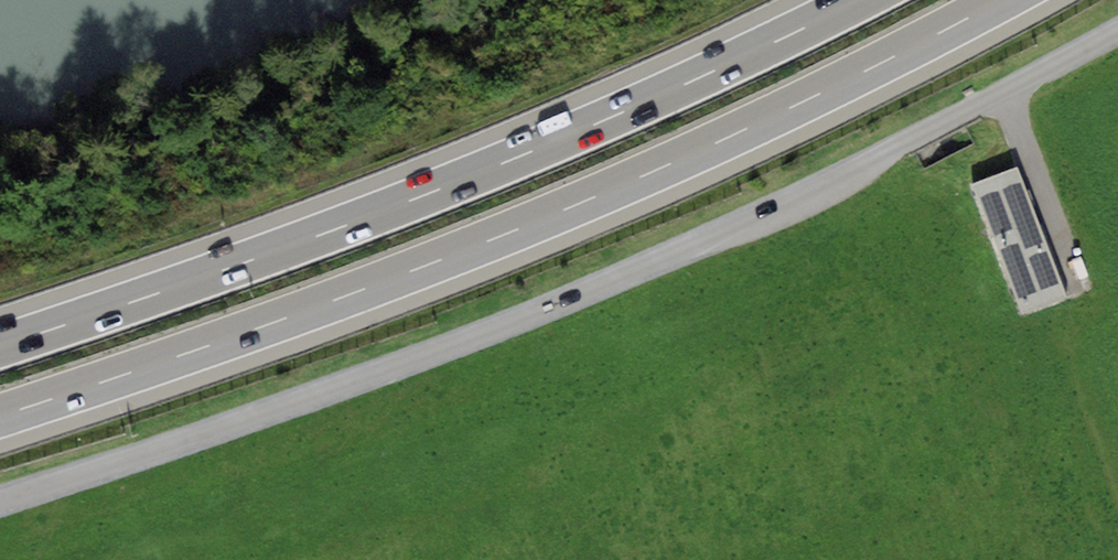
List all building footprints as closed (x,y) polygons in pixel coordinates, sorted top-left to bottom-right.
[(1017,167),(968,186),(1019,315),(1067,296),(1017,167)]
